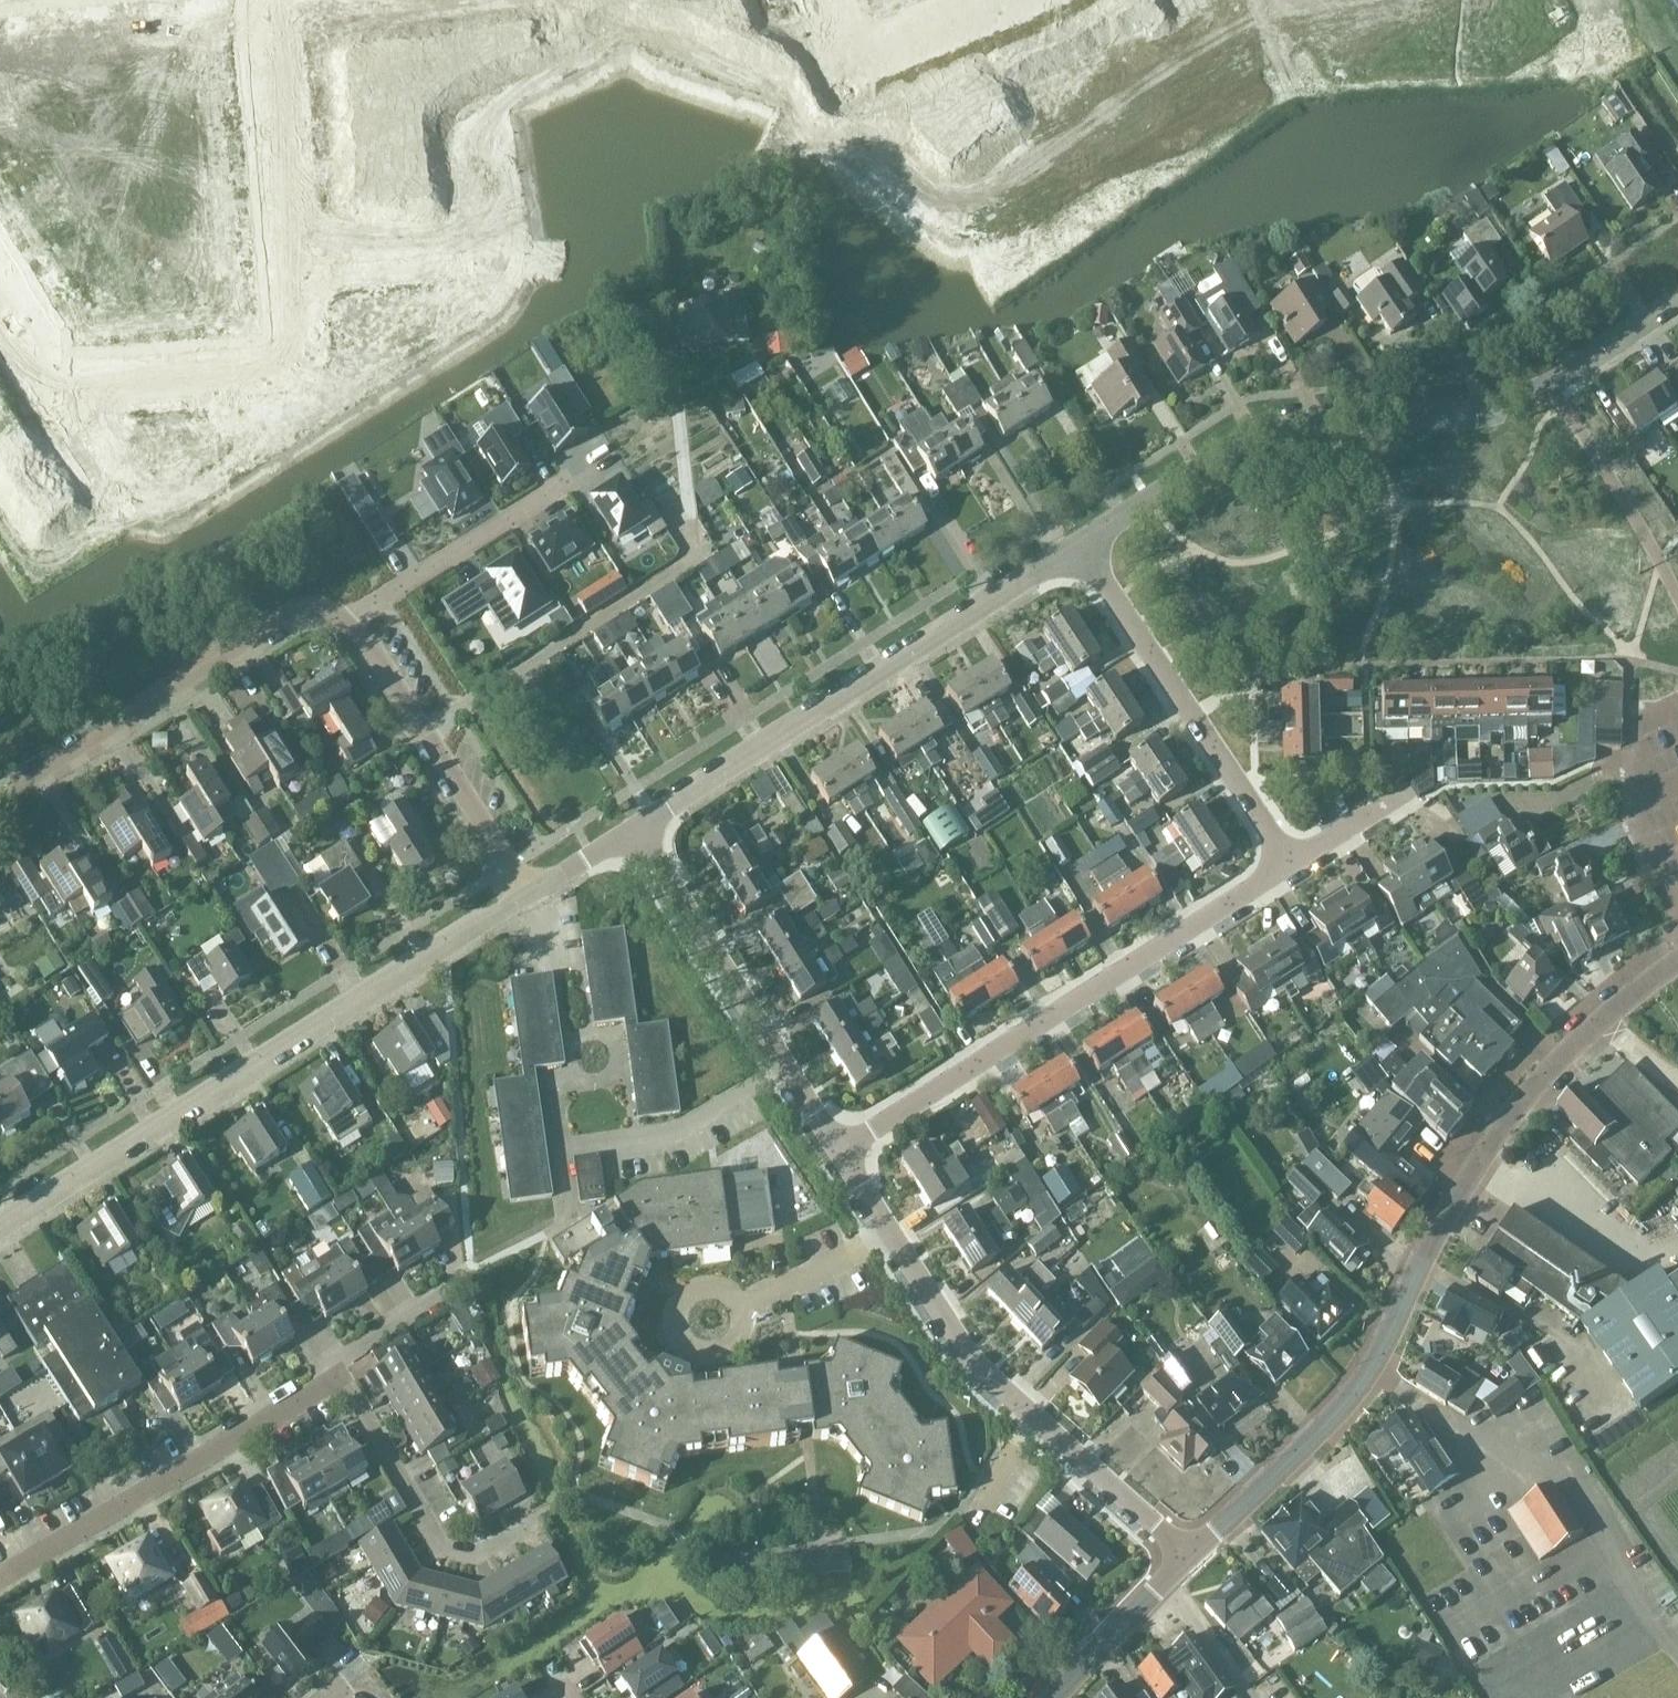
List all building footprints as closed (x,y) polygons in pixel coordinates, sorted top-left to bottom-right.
[(387,1),(391,45),(413,43),(414,44),(415,44),(411,0),(394,0),(387,1)] [(415,44),(440,41),(436,0),(411,0),(415,44)] [(1082,2),(1089,17),(1097,13),(1091,0),(1086,0),(1082,2)] [(1315,11),(1329,0),(1307,0),(1315,11)] [(1677,13),(1677,0),(1669,0),(1677,13)] [(363,2),(339,3),(343,49),(367,47),(363,2)] [(1082,2),(1074,6),(1081,21),(1089,17),(1082,2)] [(338,5),(314,7),(318,51),(343,49),(339,3),(338,4),(338,5)] [(218,11),(188,14),(192,60),(222,58),(218,11)] [(1165,33),(1153,39),(1164,64),(1177,58),(1183,70),(1210,58),(1190,13),(1162,26),(1165,33)] [(188,14),(159,16),(163,63),(192,60),(188,14)] [(159,16),(130,19),(134,65),(163,63),(159,16)] [(1046,18),(1039,22),(1046,37),(1053,34),(1046,18)] [(130,19),(100,21),(104,67),(134,65),(130,19)] [(1039,22),(1031,26),(1038,41),(1046,37),(1039,22)] [(78,25),(48,29),(54,75),(84,71),(78,25)] [(48,29),(19,33),(25,79),(54,75),(48,29)] [(0,35),(0,82),(25,79),(19,33),(0,35)] [(992,42),(984,45),(990,61),(999,58),(992,42)] [(1106,54),(1084,64),(1103,104),(1125,94),(1106,54)] [(1084,64),(1063,74),(1082,114),(1103,104),(1084,64)] [(199,72),(191,73),(192,86),(200,86),(199,72)] [(208,72),(199,72),(200,86),(209,85),(208,72)] [(191,73),(182,74),(183,87),(192,86),(191,73)] [(1063,74),(1041,84),(1060,124),(1082,114),(1063,74)] [(113,80),(105,80),(106,93),(114,93),(113,80)] [(86,84),(77,85),(79,98),(87,97),(86,84)] [(1041,84),(1018,94),(1038,136),(1060,125),(1060,124),(1041,84)] [(981,104),(959,113),(976,157),(1000,148),(988,118),(1001,113),(991,87),(976,92),(981,104)] [(225,92),(179,97),(181,127),(228,123),(225,92)] [(1614,94),(1601,102),(1616,124),(1628,116),(1614,94)] [(432,100),(419,101),(420,112),(433,111),(432,100)] [(419,101),(406,102),(407,113),(420,112),(419,101)] [(385,104),(372,105),(373,116),(386,115),(385,104)] [(372,105),(359,106),(360,117),(373,116),(372,105)] [(348,107),(335,108),(336,119),(349,118),(348,107)] [(933,110),(918,115),(928,141),(941,136),(954,168),(977,158),(976,157),(959,113),(937,121),(933,110)] [(0,118),(0,131),(1,133),(8,128),(1,117),(0,118)] [(434,119),(421,120),(422,131),(435,130),(434,119)] [(421,120),(408,121),(409,133),(422,131),(421,120)] [(387,122),(374,123),(375,135),(388,134),(387,122)] [(228,123),(181,127),(184,156),(230,152),(228,123)] [(374,123),(361,124),(362,136),(375,135),(374,123)] [(350,126),(336,127),(337,139),(351,137),(350,126)] [(1618,141),(1596,156),(1606,171),(1632,210),(1659,192),(1640,163),(1650,157),(1634,134),(1620,143),(1618,141)] [(1554,149),(1543,156),(1551,168),(1561,161),(1554,149)] [(0,170),(0,192),(6,201),(45,176),(30,151),(0,170)] [(45,176),(6,201),(21,225),(60,201),(45,176)] [(1549,267),(1584,243),(1569,220),(1582,211),(1564,184),(1543,199),(1556,218),(1529,236),(1549,267)] [(1480,192),(1488,203),(1499,196),(1491,185),(1480,192)] [(452,186),(427,188),(430,234),(455,232),(452,186)] [(426,188),(403,190),(406,235),(429,233),(429,234),(430,234),(427,188),(426,188)] [(403,190),(379,192),(383,237),(384,237),(384,236),(406,235),(403,190)] [(379,192),(355,194),(359,239),(383,237),(379,192)] [(355,194),(330,196),(334,240),(358,238),(358,239),(359,239),(355,194)] [(779,197),(766,199),(766,206),(772,211),(779,210),(779,197)] [(60,201),(21,225),(36,250),(76,226),(60,201)] [(1466,281),(1443,297),(1453,313),(1456,311),(1465,324),(1488,308),(1481,299),(1506,282),(1492,261),(1493,260),(1488,252),(1487,250),(1500,242),(1499,241),(1506,236),(1495,219),(1486,225),(1485,222),(1462,237),(1467,245),(1449,257),(1466,281)] [(76,226),(36,250),(53,276),(64,269),(73,263),(83,258),(92,252),(90,248),(76,226)] [(97,243),(104,254),(111,250),(104,239),(97,243)] [(758,241),(753,250),(764,257),(770,248),(758,241)] [(97,243),(90,248),(92,252),(97,259),(104,254),(97,243)] [(221,250),(212,251),(213,265),(222,264),(221,250)] [(229,250),(221,250),(222,264),(230,263),(229,250)] [(212,251),(203,252),(205,265),(213,265),(212,251)] [(92,252),(83,258),(87,265),(97,259),(92,252)] [(1299,276),(1309,269),(1299,254),(1289,261),(1299,276)] [(83,258),(73,263),(78,271),(87,265),(83,258)] [(1403,302),(1420,290),(1400,261),(1380,275),(1379,272),(1374,271),(1354,285),(1353,290),(1359,298),(1355,301),(1370,321),(1376,316),(1388,333),(1413,316),(1403,302)] [(73,263),(64,269),(68,277),(78,271),(73,263)] [(1330,278),(1322,265),(1313,271),(1321,284),(1330,278)] [(1224,288),(1197,305),(1205,317),(1228,354),(1257,336),(1239,307),(1250,300),(1229,266),(1216,274),(1224,288)] [(240,274),(210,277),(214,323),(244,321),(240,274)] [(210,277),(181,279),(185,325),(214,323),(210,277)] [(181,279),(152,281),(156,328),(185,325),(181,279)] [(92,280),(79,281),(79,289),(92,288),(92,286),(92,280)] [(152,281),(123,284),(126,330),(156,328),(152,281)] [(1317,315),(1329,308),(1314,283),(1272,309),(1294,345),(1324,327),(1317,315)] [(123,284),(92,286),(92,288),(93,297),(94,305),(95,313),(95,322),(96,333),(126,330),(123,284)] [(92,288),(79,289),(80,298),(93,297),(92,288)] [(1355,305),(1344,289),(1330,299),(1341,315),(1355,305)] [(727,345),(749,343),(743,294),(722,296),(723,306),(673,312),(677,347),(726,342),(727,345)] [(1174,294),(1162,302),(1169,311),(1180,304),(1174,294)] [(93,297),(80,298),(81,306),(94,305),(93,297)] [(1179,386),(1206,369),(1187,339),(1198,332),(1180,304),(1169,311),(1159,318),(1172,337),(1155,348),(1179,386)] [(94,305),(81,306),(81,314),(95,313),(94,305)] [(1105,321),(1106,308),(1093,307),(1091,320),(1105,321)] [(95,313),(81,314),(82,323),(95,322),(95,313)] [(1271,360),(1280,355),(1268,335),(1259,340),(1271,360)] [(925,338),(910,341),(914,358),(928,355),(925,340),(925,338)] [(788,339),(766,342),(768,355),(790,353),(788,339)] [(1125,419),(1151,403),(1133,375),(1143,368),(1126,342),(1106,355),(1075,374),(1086,391),(1091,389),(1112,421),(1122,415),(1125,419)] [(1025,374),(1037,367),(1022,343),(1010,350),(1025,374)] [(867,366),(856,349),(843,357),(846,362),(841,365),(850,378),(867,366)] [(558,362),(547,369),(552,377),(563,370),(558,362)] [(750,363),(726,374),(734,390),(758,379),(750,363)] [(554,392),(526,410),(527,411),(528,411),(555,452),(554,453),(555,455),(587,434),(586,432),(585,433),(576,420),(572,414),(584,406),(586,406),(563,370),(552,377),(547,380),(554,392)] [(980,403),(965,379),(960,370),(949,377),(954,385),(953,386),(968,410),(980,403)] [(20,402),(4,376),(0,379),(0,414),(20,402)] [(1031,381),(1018,389),(1011,377),(1000,384),(1026,425),(1049,411),(1031,381)] [(1636,392),(1657,423),(1677,410),(1677,411),(1677,385),(1674,379),(1663,387),(1657,378),(1636,392)] [(1003,439),(1026,425),(1000,384),(989,391),(997,403),(985,410),(1003,439)] [(957,417),(968,410),(953,386),(942,393),(957,417)] [(867,414),(882,404),(869,387),(855,397),(867,414)] [(1638,437),(1657,423),(1636,392),(1615,406),(1626,422),(1616,429),(1632,454),(1644,446),(1638,437)] [(726,417),(745,414),(742,401),(724,404),(726,417)] [(476,447),(476,448),(477,448),(502,486),(501,487),(502,488),(529,470),(529,469),(528,470),(510,441),(522,433),(506,408),(485,421),(494,435),(476,447)] [(958,468),(934,430),(929,423),(908,437),(906,434),(892,442),(913,475),(925,467),(935,483),(958,468)] [(944,423),(934,430),(958,468),(967,463),(971,464),(979,459),(979,455),(980,454),(962,426),(950,433),(944,423)] [(433,462),(420,470),(427,480),(419,485),(438,513),(445,508),(451,519),(480,500),(455,460),(462,455),(445,428),(421,443),(433,462)] [(0,454),(0,470),(10,485),(50,460),(48,456),(50,455),(36,434),(35,435),(34,433),(0,454)] [(50,455),(48,456),(50,460),(53,464),(64,456),(60,449),(50,455)] [(810,453),(798,461),(812,484),(825,476),(810,453)] [(891,454),(880,462),(895,486),(905,502),(883,516),(902,545),(925,530),(918,520),(908,504),(919,497),(907,478),(891,454)] [(50,460),(10,485),(26,511),(66,485),(53,464),(50,460)] [(725,480),(735,495),(752,483),(741,468),(725,480)] [(853,493),(846,483),(841,474),(830,481),(835,490),(841,500),(853,493)] [(722,496),(710,477),(695,487),(707,506),(722,496)] [(652,538),(665,530),(648,503),(636,510),(619,484),(617,485),(616,484),(602,494),(591,501),(617,542),(643,525),(652,538)] [(66,485),(26,511),(41,536),(82,510),(80,507),(66,485)] [(829,508),(841,500),(835,490),(823,498),(829,508)] [(90,501),(80,507),(82,510),(84,514),(86,513),(94,508),(90,501)] [(380,554),(395,544),(370,505),(355,515),(380,554)] [(82,510),(41,536),(58,563),(99,537),(97,535),(99,534),(86,513),(84,514),(82,510)] [(530,539),(528,540),(530,542),(549,572),(550,574),(552,573),(590,549),(592,548),(591,546),(590,546),(571,516),(572,516),(570,513),(568,515),(531,539),(530,539)] [(879,559),(902,545),(883,516),(860,531),(879,559)] [(789,519),(778,526),(785,536),(793,549),(800,560),(802,563),(813,581),(814,583),(825,576),(833,588),(856,574),(829,530),(818,537),(827,552),(815,559),(804,543),(789,519)] [(879,559),(860,531),(854,521),(844,527),(841,522),(829,530),(856,574),(879,559)] [(773,544),(785,536),(778,526),(766,533),(773,544)] [(23,547),(10,556),(15,564),(28,556),(23,547)] [(729,548),(718,555),(728,571),(739,564),(729,548)] [(547,604),(514,553),(485,572),(487,575),(443,603),(457,625),(496,600),(513,626),(547,604)] [(718,555),(707,562),(717,578),(728,571),(718,555)] [(813,581),(802,563),(792,569),(787,561),(776,560),(759,570),(770,588),(788,617),(811,602),(802,588),(813,581)] [(693,562),(685,579),(704,588),(713,572),(693,562)] [(788,617),(770,588),(759,570),(747,578),(758,596),(747,602),(765,631),(788,617)] [(614,574),(594,586),(605,603),(624,590),(619,583),(614,574)] [(671,583),(660,591),(679,622),(691,615),(676,590),(671,583)] [(668,629),(679,622),(660,591),(648,598),(668,629)] [(726,595),(715,602),(725,617),(743,645),(765,631),(747,602),(742,593),(730,601),(726,595)] [(715,602),(705,609),(708,614),(696,622),(719,659),(743,645),(725,617),(715,602)] [(557,633),(570,625),(562,612),(549,620),(557,633)] [(924,633),(941,624),(936,614),(919,623),(924,633)] [(1030,671),(1036,667),(1084,636),(1070,614),(1042,632),(1051,645),(1038,654),(1029,640),(1015,649),(1030,671)] [(626,637),(619,627),(615,620),(603,627),(614,645),(626,637)] [(602,652),(614,645),(603,627),(591,635),(602,652)] [(1071,676),(1099,658),(1084,636),(1036,667),(1043,677),(1055,668),(1056,670),(1064,665),(1071,676)] [(679,645),(667,653),(658,638),(647,646),(674,689),(697,674),(679,645)] [(674,689),(647,646),(636,652),(645,666),(633,674),(651,703),(674,689)] [(547,662),(566,692),(578,684),(559,654),(547,662)] [(700,655),(691,659),(702,684),(712,680),(700,655)] [(633,674),(623,680),(610,660),(599,667),(612,688),(610,689),(628,718),(651,703),(633,674)] [(996,698),(1008,690),(991,663),(968,678),(999,727),(1010,720),(996,698)] [(606,732),(628,718),(610,689),(612,688),(599,667),(587,675),(600,695),(587,703),(606,732)] [(350,699),(337,680),(331,671),(292,696),(287,688),(276,695),(290,717),(301,710),(310,724),(326,713),(346,701),(350,699)] [(968,678),(945,692),(962,720),(977,710),(991,732),(999,727),(968,678)] [(1063,743),(1072,737),(1127,700),(1113,678),(1085,696),(1094,710),(1074,723),(1070,717),(1053,728),(1063,743)] [(1323,694),(1350,693),(1350,679),(1322,680),(1323,694)] [(1060,681),(1041,693),(1049,706),(1068,694),(1060,681)] [(1502,733),(1525,733),(1525,729),(1525,721),(1526,721),(1525,686),(1501,687),(1501,721),(1502,721),(1502,733)] [(1525,729),(1525,733),(1525,743),(1536,743),(1535,728),(1549,728),(1549,718),(1550,718),(1549,686),(1525,686),(1526,721),(1525,721),(1525,729)] [(1501,687),(1477,688),(1478,722),(1478,730),(1478,749),(1489,748),(1489,739),(1502,739),(1502,733),(1502,721),(1501,721),(1501,687)] [(1441,731),(1454,731),(1453,688),(1429,689),(1430,742),(1442,741),(1441,731)] [(1478,722),(1477,688),(1453,688),(1454,731),(1478,730),(1478,722)] [(1423,742),(1430,742),(1429,689),(1404,690),(1405,724),(1406,724),(1407,732),(1422,731),(1423,742)] [(1375,732),(1407,732),(1406,724),(1405,724),(1404,690),(1380,690),(1381,716),(1374,716),(1375,732)] [(1266,717),(1316,716),(1316,692),(1280,693),(1280,710),(1266,711),(1266,717)] [(1026,694),(1012,702),(1028,728),(1042,719),(1026,694)] [(1361,694),(1351,694),(1351,708),(1362,708),(1361,697),(1361,694)] [(1100,718),(1080,732),(1086,742),(1099,734),(1100,736),(1108,730),(1115,741),(1142,722),(1127,700),(1100,718)] [(349,767),(373,752),(366,742),(370,739),(346,701),(326,713),(342,739),(334,744),(349,767)] [(1592,716),(1621,717),(1622,702),(1593,701),(1592,716)] [(928,742),(941,734),(923,706),(900,721),(932,770),(941,764),(928,742)] [(1358,736),(1357,710),(1346,710),(1346,728),(1333,728),(1333,737),(1358,736)] [(249,711),(236,720),(253,748),(267,771),(279,789),(297,778),(270,734),(266,737),(249,711)] [(1281,741),(1317,740),(1316,716),(1266,717),(1266,726),(1281,726),(1281,741)] [(1620,732),(1621,717),(1592,716),(1591,731),(1620,732)] [(267,771),(253,748),(236,720),(226,726),(233,737),(224,743),(233,758),(229,761),(252,798),(264,791),(256,778),(267,771)] [(900,721),(878,735),(895,763),(896,762),(902,771),(915,763),(923,775),(932,770),(900,721)] [(1620,748),(1620,732),(1591,731),(1591,747),(1620,748)] [(162,749),(162,734),(152,734),(152,749),(162,749)] [(1306,772),(1322,772),(1322,765),(1317,765),(1317,740),(1281,741),(1282,765),(1306,765),(1306,772)] [(1123,796),(1171,765),(1156,743),(1129,761),(1137,773),(1128,780),(1117,788),(1123,796)] [(1084,777),(1111,758),(1104,746),(1076,764),(1084,777)] [(987,747),(972,756),(989,784),(1004,775),(987,747)] [(1573,749),(1552,749),(1552,752),(1552,779),(1573,770),(1573,749)] [(861,784),(871,777),(854,750),(832,764),(849,791),(863,813),(874,806),(866,793),(867,793),(861,784)] [(1552,752),(1525,752),(1526,767),(1526,780),(1552,779),(1552,752)] [(1407,757),(1392,758),(1392,770),(1393,786),(1406,777),(1407,777),(1407,770),(1407,757)] [(1111,758),(1084,777),(1092,789),(1120,771),(1111,758)] [(863,813),(849,791),(832,764),(810,778),(827,805),(840,797),(846,807),(847,806),(855,818),(863,813)] [(1158,805),(1185,787),(1171,765),(1123,796),(1130,807),(1151,793),(1158,805)] [(242,795),(228,804),(204,766),(185,777),(196,794),(218,828),(236,817),(241,825),(243,824),(258,847),(268,840),(253,817),(254,816),(242,795)] [(1455,782),(1455,768),(1436,769),(1436,782),(1455,782)] [(1469,782),(1469,768),(1455,768),(1455,782),(1469,782)] [(1513,768),(1503,768),(1504,781),(1513,781),(1513,768)] [(1391,785),(1391,770),(1376,771),(1377,785),(1391,785)] [(1431,770),(1420,777),(1428,792),(1432,790),(1431,770)] [(337,778),(323,787),(332,801),(346,792),(337,778)] [(921,828),(918,824),(896,786),(883,794),(908,836),(921,828)] [(106,818),(117,811),(130,803),(123,792),(99,807),(106,818)] [(350,792),(341,798),(347,809),(357,802),(350,792)] [(787,824),(792,821),(807,811),(796,792),(780,801),(786,811),(781,814),(787,824)] [(995,793),(981,803),(985,809),(993,822),(1008,813),(995,793)] [(222,833),(218,828),(196,794),(178,806),(203,845),(222,833)] [(341,798),(321,810),(330,824),(350,812),(347,809),(341,798)] [(384,818),(369,828),(385,853),(389,850),(408,880),(434,863),(426,850),(434,846),(407,803),(406,803),(406,802),(405,801),(404,800),(403,799),(402,799),(401,798),(399,798),(398,798),(397,798),(396,798),(395,798),(393,798),(392,798),(391,799),(390,799),(389,800),(388,800),(387,801),(386,802),(385,803),(385,804),(384,805),(383,806),(383,807),(383,808),(383,810),(382,811),(382,812),(383,813),(383,815),(383,816),(384,817),(384,818)] [(1109,798),(1096,806),(1110,828),(1123,820),(1109,798)] [(951,807),(921,825),(940,854),(969,835),(951,807)] [(1187,847),(1214,829),(1199,807),(1172,825),(1181,839),(1150,859),(1157,868),(1187,847)] [(1126,825),(1134,836),(1135,836),(1141,831),(1142,831),(1158,820),(1150,809),(1126,825)] [(268,840),(279,833),(264,810),(254,816),(253,817),(268,840)] [(1468,810),(1457,817),(1471,839),(1482,832),(1468,810)] [(141,850),(128,828),(117,811),(106,818),(97,823),(107,838),(102,841),(118,865),(134,855),(143,868),(149,863),(141,850)] [(167,828),(157,835),(146,817),(128,828),(141,850),(149,863),(152,868),(181,850),(167,828)] [(1471,839),(1454,850),(1460,858),(1471,851),(1477,861),(1488,854),(1500,847),(1516,873),(1550,852),(1528,818),(1508,830),(1502,820),(1482,832),(1471,839)] [(841,823),(825,833),(840,855),(855,845),(841,823)] [(715,869),(765,838),(757,827),(745,835),(742,830),(732,827),(726,831),(726,830),(701,846),(715,869)] [(295,829),(274,842),(282,855),(283,856),(288,853),(285,847),(300,837),(295,829)] [(1202,869),(1229,851),(1214,829),(1187,847),(1157,868),(1163,877),(1194,857),(1202,869)] [(1141,831),(1135,836),(1144,849),(1151,844),(1142,831),(1141,831)] [(760,857),(772,850),(780,845),(772,833),(765,838),(715,869),(730,892),(768,868),(760,857)] [(196,867),(207,859),(192,836),(181,844),(196,867)] [(1057,836),(1045,844),(1059,868),(1071,860),(1057,836)] [(819,838),(809,844),(818,859),(828,853),(819,838)] [(1103,864),(1125,850),(1117,838),(1095,851),(1103,864)] [(925,866),(939,857),(928,840),(915,849),(925,866)] [(350,878),(356,874),(362,870),(345,841),(319,857),(325,867),(306,879),(316,896),(320,894),(338,923),(367,905),(350,878)] [(1451,897),(1472,884),(1453,855),(1439,864),(1424,841),(1404,855),(1436,904),(1449,895),(1451,897)] [(266,887),(232,909),(252,938),(266,929),(283,957),(309,941),(295,919),(300,916),(286,894),(301,884),(283,856),(282,855),(274,842),(248,859),(266,887)] [(1594,895),(1593,894),(1588,883),(1600,877),(1588,853),(1567,864),(1562,852),(1535,865),(1542,878),(1553,872),(1570,906),(1571,907),(1594,895)] [(1422,913),(1436,904),(1404,855),(1383,868),(1397,890),(1383,899),(1402,928),(1423,914),(1422,913)] [(28,859),(10,869),(24,893),(32,905),(39,916),(47,911),(50,917),(68,906),(82,897),(68,875),(57,857),(39,869),(35,871),(28,859)] [(1145,871),(1131,880),(1117,857),(1104,865),(1118,888),(1134,913),(1161,896),(1145,871)] [(906,878),(921,868),(915,859),(901,868),(906,878)] [(87,863),(68,875),(82,897),(68,906),(75,917),(89,907),(93,914),(112,902),(87,863)] [(1134,913),(1118,888),(1104,865),(1090,874),(1104,897),(1091,905),(1107,930),(1134,913)] [(1228,877),(1232,870),(1224,866),(1220,873),(1228,877)] [(11,875),(6,867),(0,870),(0,882),(11,875)] [(755,876),(730,892),(744,915),(769,899),(761,886),(774,878),(768,868),(755,876)] [(841,869),(826,878),(836,893),(850,884),(841,869)] [(779,886),(776,888),(779,893),(785,902),(808,887),(799,873),(779,886)] [(808,887),(785,902),(795,917),(818,902),(808,887)] [(1500,898),(1494,887),(1482,894),(1489,905),(1492,903),(1500,898)] [(1340,891),(1327,899),(1364,956),(1371,951),(1360,933),(1371,926),(1376,933),(1390,925),(1372,895),(1359,903),(1351,890),(1344,894),(1343,893),(1340,891)] [(142,922),(153,915),(138,892),(127,899),(142,922)] [(1017,930),(994,892),(976,903),(1000,941),(1017,930)] [(1610,898),(1598,904),(1594,895),(1571,907),(1570,906),(1565,908),(1579,937),(1584,935),(1588,933),(1586,929),(1618,913),(1610,898)] [(131,929),(142,922),(127,899),(116,905),(131,929)] [(1364,956),(1327,899),(1315,907),(1315,910),(1317,912),(1309,917),(1317,930),(1304,938),(1322,968),(1337,959),(1332,951),(1344,943),(1355,961),(1364,956)] [(1073,917),(1060,926),(1044,901),(1031,909),(1047,934),(1062,958),(1089,942),(1073,917)] [(771,956),(819,925),(839,913),(833,902),(788,930),(781,917),(756,933),(771,956)] [(1489,905),(1484,908),(1489,915),(1496,911),(1492,903),(1489,905)] [(1521,914),(1514,921),(1518,925),(1531,937),(1537,943),(1553,935),(1570,970),(1591,959),(1588,952),(1589,951),(1587,947),(1589,946),(1584,935),(1579,937),(1565,908),(1564,904),(1529,921),(1521,914)] [(928,909),(917,916),(932,940),(943,933),(928,909)] [(1062,958),(1047,934),(1031,909),(1018,917),(1034,942),(1021,951),(1036,975),(1062,958)] [(1593,953),(1629,935),(1618,913),(1586,929),(1588,933),(1584,935),(1589,946),(1587,947),(1589,951),(1592,950),(1593,953)] [(986,951),(1000,942),(985,919),(972,927),(986,951)] [(810,963),(803,952),(826,937),(819,925),(771,956),(785,979),(810,963)] [(1553,959),(1531,937),(1518,925),(1508,935),(1531,958),(1504,986),(1523,1004),(1532,994),(1542,1004),(1561,985),(1544,968),(1553,959)] [(222,997),(250,979),(231,950),(243,942),(235,929),(220,938),(228,952),(207,966),(202,957),(187,967),(199,986),(211,979),(222,997)] [(623,930),(581,935),(583,950),(590,949),(592,964),(627,959),(623,930)] [(1455,932),(1435,948),(1414,964),(1416,968),(1394,986),(1429,1029),(1418,1041),(1473,1095),(1495,1072),(1491,1068),(1514,1044),(1508,1039),(1521,1025),(1479,985),(1485,979),(1457,935),(1455,932)] [(90,941),(96,951),(110,943),(103,933),(90,941)] [(1277,935),(1256,948),(1284,992),(1290,1001),(1297,996),(1291,987),(1287,979),(1299,972),(1304,980),(1307,986),(1322,983),(1319,971),(1300,941),(1286,950),(1277,935)] [(810,963),(785,979),(800,1002),(836,979),(829,968),(841,960),(857,950),(849,938),(834,948),(810,963)] [(1001,963),(987,971),(972,947),(959,955),(974,979),(990,1004),(1017,987),(1001,963)] [(1276,997),(1284,992),(1256,948),(1236,961),(1245,976),(1231,985),(1249,1014),(1264,1004),(1260,997),(1271,989),(1276,997)] [(55,952),(35,965),(45,980),(65,967),(55,952)] [(959,955),(946,963),(955,978),(941,986),(963,1021),(990,1004),(974,979),(959,955)] [(896,956),(881,966),(891,983),(907,973),(896,956)] [(592,964),(585,965),(586,970),(586,973),(587,980),(594,979),(596,994),(631,989),(628,967),(627,959),(592,964)] [(90,962),(78,970),(92,991),(104,983),(90,962)] [(1209,1003),(1223,994),(1207,969),(1180,986),(1196,1011),(1212,1036),(1225,1028),(1209,1003)] [(148,1002),(119,1020),(137,1047),(154,1036),(156,1039),(182,1022),(166,996),(169,994),(155,971),(136,983),(148,1002)] [(529,978),(509,981),(514,1011),(547,1006),(545,991),(553,990),(551,975),(529,978)] [(1394,986),(1388,979),(1385,977),(1363,996),(1371,1006),(1390,1030),(1402,1019),(1418,1041),(1429,1029),(1394,986)] [(71,997),(79,992),(71,979),(63,984),(71,997)] [(858,1009),(851,998),(860,992),(853,982),(831,995),(837,1005),(811,1021),(826,1044),(875,1013),(868,1003),(858,1009)] [(1199,1044),(1212,1036),(1196,1011),(1180,986),(1153,1003),(1169,1028),(1183,1019),(1199,1044)] [(596,994),(589,995),(592,1010),(599,1009),(601,1024),(624,1021),(635,1019),(633,1005),(631,989),(596,994)] [(547,1006),(514,1011),(518,1041),(551,1036),(549,1021),(558,1020),(556,1005),(547,1006)] [(944,1031),(930,1010),(918,1018),(931,1039),(944,1031)] [(407,1021),(372,1043),(384,1061),(387,1059),(400,1079),(401,1078),(411,1093),(434,1079),(424,1064),(433,1058),(439,1067),(449,1061),(447,1037),(434,1017),(415,1028),(406,1013),(404,1015),(407,1021)] [(866,1050),(857,1036),(866,1030),(869,1034),(882,1025),(875,1013),(826,1044),(840,1066),(866,1050)] [(1138,1047),(1150,1039),(1134,1015),(1108,1031),(1123,1056),(1129,1065),(1141,1082),(1154,1073),(1138,1047)] [(64,1038),(45,1050),(71,1092),(98,1076),(84,1055),(107,1040),(93,1017),(63,1036),(64,1038)] [(624,1021),(625,1030),(637,1028),(635,1019),(624,1021)] [(637,1028),(625,1030),(625,1032),(627,1044),(634,1043),(636,1059),(671,1054),(669,1038),(667,1025),(667,1024),(637,1028)] [(1097,1073),(1111,1064),(1116,1073),(1129,1065),(1123,1056),(1108,1031),(1081,1048),(1097,1073)] [(551,1036),(518,1041),(520,1055),(522,1071),(533,1069),(556,1066),(553,1050),(562,1049),(560,1035),(551,1036)] [(1373,1065),(1392,1049),(1380,1035),(1361,1050),(1373,1065)] [(880,1073),(872,1061),(897,1047),(889,1036),(866,1050),(840,1066),(854,1089),(880,1073)] [(4,1135),(22,1124),(19,1120),(30,1112),(20,1096),(46,1079),(29,1054),(0,1072),(0,1129),(4,1135)] [(630,1060),(629,1060),(631,1075),(638,1074),(640,1089),(675,1084),(674,1076),(671,1054),(636,1059),(630,1060)] [(1418,1060),(1408,1071),(1392,1055),(1378,1068),(1388,1080),(1391,1077),(1397,1083),(1389,1092),(1444,1142),(1446,1140),(1442,1137),(1469,1107),(1418,1060)] [(371,1123),(360,1105),(332,1060),(330,1061),(333,1067),(298,1089),(310,1108),(313,1106),(337,1144),(371,1123)] [(1069,1091),(1078,1085),(1062,1060),(1036,1077),(1051,1102),(1068,1127),(1081,1118),(1074,1107),(1077,1105),(1069,1091)] [(1127,1090),(1141,1082),(1129,1065),(1116,1073),(1127,1090)] [(522,1071),(523,1080),(535,1078),(533,1069),(522,1071)] [(1377,1070),(1359,1084),(1367,1094),(1385,1080),(1377,1070)] [(1638,1074),(1627,1084),(1620,1077),(1595,1102),(1580,1086),(1557,1108),(1580,1132),(1571,1140),(1603,1173),(1615,1162),(1637,1186),(1672,1153),(1663,1144),(1669,1139),(1673,1145),(1677,1141),(1677,1116),(1638,1074)] [(1054,1135),(1068,1127),(1051,1102),(1036,1077),(1009,1093),(1025,1119),(1038,1110),(1054,1135)] [(523,1080),(494,1084),(497,1107),(498,1114),(531,1109),(529,1094),(537,1093),(535,1078),(523,1080)] [(1196,1091),(1205,1106),(1223,1094),(1213,1079),(1196,1091)] [(640,1089),(634,1090),(636,1104),(643,1103),(645,1118),(680,1113),(675,1084),(640,1089)] [(1238,1086),(1224,1096),(1231,1106),(1244,1096),(1238,1086)] [(943,1103),(964,1137),(981,1126),(960,1093),(943,1103)] [(1411,1207),(1427,1188),(1391,1157),(1419,1124),(1385,1095),(1341,1148),(1411,1207)] [(439,1102),(430,1108),(440,1126),(450,1120),(439,1102)] [(252,1173),(286,1152),(257,1107),(256,1109),(259,1114),(224,1136),(236,1155),(239,1153),(252,1173)] [(531,1109),(498,1114),(501,1139),(502,1143),(535,1139),(533,1124),(541,1123),(539,1108),(531,1109)] [(995,1114),(982,1122),(992,1137),(1005,1129),(995,1114)] [(1017,1132),(1010,1136),(1018,1148),(1024,1144),(1017,1132)] [(1109,1141),(1123,1164),(1135,1154),(1122,1133),(1109,1141)] [(396,1135),(377,1147),(389,1165),(407,1153),(396,1135)] [(535,1139),(502,1143),(504,1157),(506,1171),(506,1173),(539,1168),(537,1152),(545,1151),(543,1138),(535,1139)] [(958,1144),(945,1151),(941,1146),(931,1143),(900,1162),(914,1185),(957,1156),(963,1153),(958,1144)] [(1017,1148),(994,1162),(1002,1175),(1025,1160),(1017,1148)] [(1337,1200),(1349,1186),(1314,1153),(1309,1159),(1301,1167),(1337,1200)] [(192,1211),(212,1198),(184,1154),(182,1155),(185,1161),(150,1183),(162,1202),(165,1200),(166,1202),(151,1212),(163,1232),(179,1239),(193,1213),(192,1211)] [(957,1156),(915,1185),(929,1208),(969,1182),(969,1175),(957,1156)] [(581,1204),(604,1201),(598,1157),(574,1160),(581,1204)] [(452,1165),(432,1166),(433,1186),(453,1185),(452,1165)] [(312,1166),(289,1180),(309,1212),(331,1198),(327,1190),(313,1168),(312,1166)] [(539,1168),(506,1173),(510,1202),(531,1200),(543,1198),(541,1183),(549,1182),(547,1167),(539,1168)] [(1063,1167),(1042,1180),(1058,1206),(1079,1193),(1063,1167)] [(1085,1168),(1071,1178),(1081,1193),(1095,1183),(1085,1168)] [(1360,1250),(1363,1247),(1337,1220),(1336,1221),(1327,1212),(1322,1216),(1312,1206),(1324,1194),(1299,1169),(1286,1182),(1303,1199),(1297,1205),(1304,1212),(1295,1221),(1349,1276),(1354,1271),(1355,1273),(1364,1264),(1362,1263),(1368,1258),(1360,1250)] [(381,1170),(367,1179),(375,1192),(388,1184),(389,1183),(381,1170)] [(628,1292),(628,1291),(633,1281),(641,1284),(650,1261),(731,1250),(729,1238),(774,1231),(766,1174),(721,1180),(721,1176),(639,1188),(613,1205),(614,1206),(602,1213),(602,1212),(551,1244),(564,1265),(580,1254),(584,1261),(574,1285),(566,1281),(557,1303),(534,1306),(536,1315),(523,1317),(522,1308),(520,1308),(530,1378),(532,1378),(530,1368),(543,1367),(544,1376),(567,1373),(582,1391),(589,1385),(597,1395),(589,1401),(590,1402),(598,1396),(606,1407),(599,1412),(613,1431),(604,1452),(613,1456),(608,1468),(599,1464),(598,1465),(664,1492),(665,1491),(656,1487),(661,1475),(669,1479),(678,1457),(701,1454),(700,1445),(712,1443),(713,1453),(715,1452),(713,1443),(726,1441),(727,1450),(786,1442),(784,1433),(797,1432),(798,1441),(800,1440),(798,1431),(812,1429),(813,1438),(829,1436),(829,1433),(837,1432),(840,1432),(844,1439),(842,1441),(861,1466),(864,1464),(869,1471),(870,1473),(866,1481),(863,1480),(857,1496),(922,1522),(928,1506),(925,1505),(929,1497),(931,1495),(939,1494),(939,1497),(957,1495),(947,1425),(930,1428),(930,1431),(922,1432),(919,1431),(914,1425),(917,1423),(897,1398),(895,1400),(890,1393),(889,1391),(892,1383),(895,1384),(902,1368),(837,1342),(831,1357),(834,1358),(831,1366),(828,1368),(820,1370),(820,1366),(803,1369),(805,1378),(791,1379),(790,1370),(789,1370),(790,1380),(778,1382),(776,1373),(717,1381),(719,1390),(706,1392),(705,1382),(704,1383),(705,1392),(693,1394),(691,1385),(668,1388),(654,1370),(647,1375),(639,1365),(646,1359),(645,1358),(638,1364),(630,1354),(637,1348),(623,1330),(631,1308),(623,1305),(628,1293),(636,1297),(637,1295),(628,1292)] [(335,1178),(331,1184),(334,1190),(341,1191),(344,1185),(341,1179),(335,1178)] [(367,1179),(353,1187),(362,1201),(375,1192),(367,1179)] [(1390,1234),(1410,1210),(1383,1187),(1377,1194),(1364,1183),(1355,1193),(1369,1204),(1366,1208),(1377,1216),(1373,1220),(1390,1234)] [(956,1250),(1005,1219),(1004,1218),(1027,1204),(1015,1186),(992,1200),(997,1208),(985,1216),(984,1214),(973,1221),(967,1211),(941,1227),(956,1250)] [(394,1194),(382,1202),(389,1213),(419,1260),(439,1247),(435,1239),(452,1229),(428,1189),(421,1193),(409,1200),(407,1198),(398,1197),(396,1198),(394,1194)] [(1057,1211),(1048,1196),(1047,1196),(1045,1193),(1029,1203),(1039,1218),(1033,1221),(1041,1233),(1050,1226),(1061,1217),(1057,1211)] [(104,1267),(138,1245),(110,1201),(108,1202),(111,1208),(76,1230),(88,1249),(91,1247),(104,1267)] [(329,1204),(321,1209),(329,1222),(337,1217),(329,1204)] [(1636,1290),(1633,1288),(1632,1289),(1514,1209),(1468,1276),(1500,1297),(1508,1285),(1531,1301),(1536,1294),(1532,1292),(1533,1290),(1577,1319),(1636,1290)] [(398,1273),(419,1260),(389,1213),(357,1233),(372,1256),(371,1256),(372,1257),(383,1250),(398,1273)] [(1001,1244),(998,1240),(1012,1231),(1005,1219),(956,1250),(963,1261),(960,1263),(967,1274),(970,1272),(971,1273),(996,1257),(995,1256),(1000,1253),(1001,1244)] [(1212,1223),(1203,1230),(1213,1243),(1222,1237),(1212,1223)] [(244,1251),(257,1243),(245,1224),(232,1232),(244,1251)] [(1041,1233),(1027,1245),(1037,1257),(1060,1238),(1050,1226),(1041,1233)] [(284,1235),(294,1251),(306,1243),(296,1227),(284,1235)] [(1299,1229),(1284,1243),(1295,1254),(1309,1240),(1299,1229)] [(363,1262),(362,1262),(348,1239),(330,1250),(331,1254),(318,1262),(346,1306),(367,1293),(352,1270),(364,1262),(363,1262)] [(258,1248),(247,1255),(252,1263),(263,1255),(258,1248)] [(1276,1269),(1255,1251),(1243,1265),(1264,1283),(1276,1269)] [(294,1266),(281,1274),(302,1307),(313,1301),(325,1319),(346,1306),(318,1262),(299,1274),(294,1266)] [(66,1401),(80,1422),(141,1384),(124,1357),(113,1340),(102,1323),(90,1304),(64,1263),(8,1298),(39,1347),(48,1341),(56,1353),(42,1362),(67,1401),(66,1401)] [(1004,1313),(1046,1272),(1038,1263),(1026,1274),(1016,1282),(1007,1273),(985,1294),(1004,1313)] [(1101,1271),(1095,1263),(1091,1266),(1092,1266),(1096,1274),(1101,1271)] [(1115,1271),(1102,1281),(1109,1291),(1122,1282),(1115,1271)] [(1640,1409),(1677,1383),(1677,1277),(1668,1284),(1659,1271),(1633,1288),(1636,1290),(1577,1319),(1583,1323),(1640,1409)] [(1004,1313),(1022,1332),(1044,1311),(1045,1312),(1054,1303),(1045,1293),(1056,1282),(1046,1272),(1004,1313)] [(1109,1291),(1108,1292),(1119,1308),(1143,1291),(1131,1275),(1122,1282),(1109,1291)] [(1351,1311),(1326,1285),(1319,1278),(1309,1288),(1299,1277),(1276,1300),(1318,1343),(1351,1311)] [(290,1308),(275,1285),(257,1297),(259,1300),(246,1309),(252,1318),(273,1352),(294,1339),(279,1316),(291,1308),(290,1308)] [(1491,1338),(1502,1316),(1489,1308),(1490,1306),(1456,1289),(1450,1301),(1445,1299),(1437,1312),(1448,1318),(1442,1329),(1465,1341),(1472,1328),(1491,1338)] [(1083,1329),(1104,1307),(1109,1301),(1101,1291),(1095,1298),(1073,1320),(1083,1329)] [(185,1296),(179,1300),(188,1314),(194,1310),(185,1296)] [(1071,1324),(1060,1312),(1064,1309),(1056,1301),(1054,1303),(1045,1312),(1044,1311),(1022,1332),(1041,1352),(1063,1331),(1071,1324)] [(474,1302),(460,1310),(468,1324),(479,1317),(482,1316),(478,1310),(474,1302)] [(165,1309),(152,1318),(160,1331),(174,1323),(165,1309)] [(121,1311),(102,1323),(113,1340),(126,1332),(132,1328),(121,1311)] [(1273,1323),(1260,1335),(1250,1345),(1227,1312),(1208,1326),(1219,1341),(1233,1359),(1241,1352),(1250,1361),(1273,1386),(1306,1355),(1282,1330),(1281,1331),(1273,1323)] [(252,1318),(240,1326),(229,1314),(212,1326),(226,1349),(225,1349),(226,1350),(238,1342),(252,1365),(273,1352),(252,1318)] [(1098,1407),(1132,1373),(1112,1352),(1122,1342),(1104,1323),(1080,1346),(1092,1358),(1071,1380),(1098,1407)] [(217,1354),(202,1331),(198,1324),(178,1336),(183,1344),(171,1352),(200,1398),(221,1385),(206,1362),(218,1355),(218,1354),(217,1354)] [(2,1359),(16,1351),(0,1326),(0,1356),(2,1359)] [(1519,1329),(1503,1339),(1512,1352),(1528,1342),(1519,1329)] [(126,1332),(113,1340),(124,1357),(136,1349),(126,1332)] [(427,1369),(413,1346),(406,1335),(374,1354),(382,1367),(372,1373),(364,1377),(372,1390),(371,1394),(365,1397),(369,1403),(380,1397),(385,1394),(427,1369)] [(477,1339),(476,1340),(469,1344),(473,1351),(479,1347),(482,1346),(477,1339)] [(1231,1360),(1233,1359),(1219,1341),(1208,1349),(1228,1376),(1226,1378),(1196,1400),(1217,1428),(1259,1397),(1231,1360)] [(1435,1343),(1423,1345),(1424,1355),(1436,1354),(1435,1343)] [(1163,1370),(1180,1394),(1190,1386),(1198,1381),(1187,1364),(1177,1351),(1160,1364),(1164,1369),(1163,1370)] [(179,1412),(200,1398),(171,1352),(139,1372),(154,1395),(165,1388),(179,1412)] [(500,1380),(490,1362),(471,1372),(482,1390),(500,1380)] [(1466,1416),(1487,1382),(1467,1370),(1460,1381),(1432,1363),(1417,1387),(1447,1406),(1448,1405),(1466,1416)] [(397,1414),(430,1394),(439,1389),(427,1369),(385,1394),(397,1414)] [(1193,1415),(1179,1401),(1183,1397),(1160,1373),(1142,1391),(1159,1409),(1153,1416),(1167,1438),(1159,1445),(1182,1469),(1193,1458),(1196,1462),(1215,1444),(1189,1418),(1193,1415)] [(1495,1419),(1526,1396),(1514,1379),(1482,1402),(1495,1419)] [(409,1435),(443,1415),(430,1394),(397,1414),(409,1435)] [(369,1403),(372,1409),(381,1405),(382,1400),(380,1397),(369,1403)] [(118,1441),(132,1431),(118,1410),(104,1419),(118,1441)] [(443,1415),(409,1435),(422,1456),(442,1444),(447,1453),(463,1444),(465,1436),(450,1411),(443,1415)] [(1430,1494),(1459,1474),(1437,1441),(1432,1444),(1411,1412),(1384,1430),(1385,1432),(1382,1434),(1377,1434),(1373,1436),(1369,1439),(1367,1445),(1367,1450),(1369,1454),(1373,1458),(1378,1460),(1379,1462),(1397,1450),(1405,1463),(1408,1461),(1430,1494)] [(35,1421),(15,1433),(22,1444),(21,1445),(45,1485),(47,1483),(48,1484),(49,1483),(49,1482),(60,1476),(62,1475),(67,1472),(50,1445),(62,1437),(48,1413),(35,1421)] [(493,1435),(506,1427),(500,1416),(487,1424),(493,1435)] [(367,1471),(347,1438),(341,1426),(328,1434),(325,1433),(323,1430),(316,1434),(346,1483),(367,1471)] [(7,1470),(23,1498),(28,1495),(30,1494),(41,1487),(41,1488),(43,1487),(43,1486),(45,1485),(21,1445),(22,1444),(15,1433),(0,1442),(0,1474),(7,1470)] [(393,1445),(404,1438),(402,1434),(398,1433),(389,1438),(393,1445)] [(325,1496),(346,1483),(316,1434),(311,1437),(313,1440),(311,1444),(299,1451),(325,1496)] [(508,1447),(502,1435),(493,1440),(500,1452),(508,1447)] [(393,1445),(396,1451),(405,1446),(406,1441),(404,1438),(393,1445)] [(304,1508),(325,1496),(299,1451),(287,1458),(283,1458),(281,1455),(275,1458),(279,1465),(268,1472),(286,1509),(300,1501),(304,1508)] [(503,1508),(526,1495),(506,1461),(484,1474),(503,1508)] [(449,1462),(437,1469),(442,1478),(454,1471),(449,1462)] [(481,1521),(503,1508),(484,1474),(461,1487),(481,1521)] [(1540,1560),(1583,1533),(1551,1484),(1508,1512),(1540,1560)] [(202,1505),(216,1528),(209,1533),(222,1555),(243,1542),(240,1537),(256,1527),(259,1533),(282,1519),(262,1486),(236,1502),(228,1489),(202,1505)] [(1300,1497),(1260,1531),(1305,1586),(1319,1574),(1339,1597),(1368,1573),(1370,1575),(1360,1585),(1375,1601),(1395,1583),(1381,1567),(1378,1570),(1375,1566),(1382,1560),(1363,1530),(1362,1529),(1367,1525),(1372,1530),(1389,1515),(1367,1488),(1349,1503),(1348,1502),(1322,1523),(1300,1497)] [(392,1518),(384,1503),(365,1514),(374,1529),(392,1518)] [(1083,1579),(1106,1554),(1063,1516),(1055,1525),(1040,1512),(1022,1534),(1034,1544),(1038,1540),(1083,1579)] [(392,1525),(359,1544),(371,1565),(405,1545),(392,1525)] [(977,1554),(960,1529),(943,1541),(960,1566),(977,1554)] [(148,1536),(108,1561),(131,1598),(135,1599),(173,1577),(148,1536)] [(308,1551),(317,1566),(340,1552),(335,1545),(324,1552),(319,1544),(308,1551)] [(405,1545),(371,1565),(384,1586),(417,1566),(405,1545)] [(1068,1606),(1061,1598),(1073,1586),(1032,1545),(1014,1562),(1024,1571),(1006,1589),(1045,1628),(1068,1606)] [(554,1588),(568,1579),(548,1546),(525,1559),(545,1593),(549,1600),(558,1594),(554,1588)] [(297,1547),(284,1554),(294,1575),(308,1568),(297,1547)] [(848,1547),(716,1565),(720,1590),(852,1571),(848,1547)] [(525,1559),(504,1572),(524,1605),(545,1593),(525,1559)] [(417,1566),(384,1586),(396,1606),(416,1611),(426,1574),(421,1572),(417,1566)] [(320,1571),(326,1582),(334,1577),(328,1567),(320,1571)] [(502,1573),(483,1584),(503,1618),(524,1605),(504,1572),(502,1573)] [(991,1670),(1014,1648),(982,1614),(981,1615),(974,1608),(993,1590),(976,1572),(901,1642),(931,1674),(965,1642),(991,1670)] [(426,1574),(416,1611),(440,1617),(450,1580),(426,1574)] [(1240,1575),(1205,1606),(1224,1629),(1225,1628),(1237,1642),(1259,1623),(1260,1624),(1272,1614),(1259,1599),(1260,1598),(1240,1575)] [(216,1603),(202,1576),(184,1585),(198,1612),(216,1603)] [(450,1580),(440,1617),(464,1623),(473,1586),(450,1580)] [(473,1586),(464,1623),(484,1629),(503,1618),(483,1584),(479,1587),(473,1586)] [(53,1648),(80,1632),(83,1630),(85,1633),(99,1624),(76,1586),(61,1595),(63,1598),(60,1600),(55,1592),(14,1617),(33,1647),(47,1638),(53,1648)] [(1267,1601),(1272,1611),(1296,1598),(1290,1588),(1267,1601)] [(237,1596),(225,1603),(230,1612),(242,1605),(237,1596)] [(1294,1653),(1325,1632),(1304,1601),(1275,1621),(1286,1637),(1284,1638),(1294,1653)] [(389,1609),(380,1602),(367,1619),(376,1626),(389,1609)] [(289,1625),(262,1645),(291,1682),(317,1662),(310,1652),(329,1637),(313,1616),(294,1631),(289,1625)] [(591,1654),(606,1676),(641,1652),(618,1619),(584,1642),(579,1645),(587,1656),(591,1654)] [(673,1619),(662,1627),(667,1635),(678,1627),(673,1619)] [(220,1628),(208,1637),(218,1650),(222,1647),(233,1660),(240,1654),(220,1628)] [(826,1697),(845,1697),(870,1680),(833,1629),(796,1656),(826,1697)] [(763,1636),(742,1651),(751,1663),(772,1648),(763,1636)] [(1230,1691),(1191,1637),(1161,1658),(1159,1656),(1137,1672),(1156,1697),(1172,1697),(1170,1695),(1180,1688),(1188,1697),(1220,1697),(1230,1691)] [(461,1648),(467,1657),(478,1650),(472,1640),(461,1648)] [(715,1641),(705,1647),(713,1659),(723,1652),(715,1641)] [(785,1647),(777,1654),(787,1669),(796,1662),(785,1647)] [(1418,1671),(1430,1677),(1441,1653),(1429,1647),(1418,1671)] [(683,1687),(660,1653),(620,1680),(632,1697),(666,1697),(683,1687)] [(168,1659),(154,1670),(161,1679),(175,1669),(168,1659)] [(144,1687),(137,1676),(116,1688),(122,1697),(125,1697),(144,1687)] [(903,1676),(889,1690),(897,1697),(925,1697),(903,1676)] [(241,1683),(236,1677),(224,1686),(229,1693),(224,1697),(222,1697),(256,1697),(243,1682),(241,1683)] [(1102,1697),(1131,1697),(1121,1685),(1102,1697)] [(729,1697),(747,1697),(751,1696),(745,1687),(729,1697)] [(512,1690),(500,1697),(518,1697),(512,1690)]
